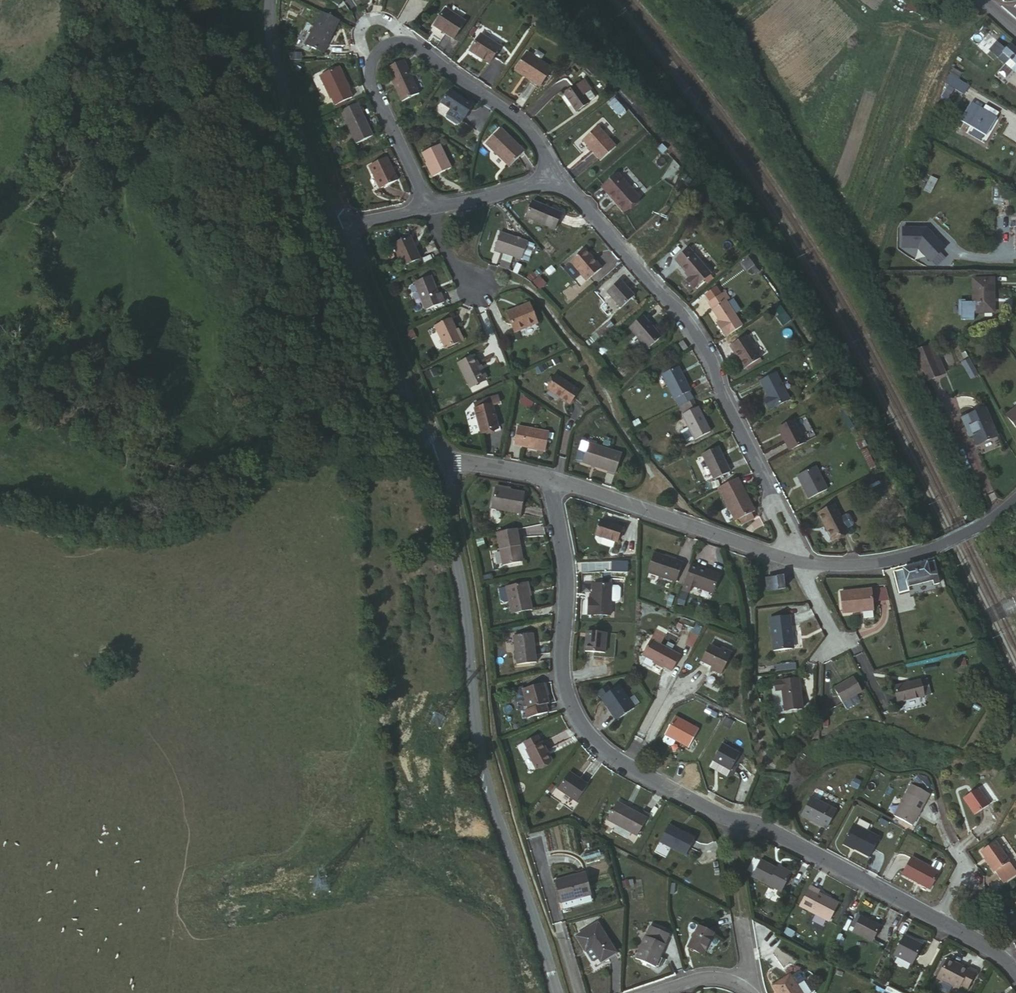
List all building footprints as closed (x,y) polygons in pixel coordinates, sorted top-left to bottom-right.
[(446,6),(428,33),(440,41),(446,33),(454,38),(467,19),(446,6)] [(338,18),(320,9),(304,42),(322,51),(338,18)] [(481,33),(470,50),(490,63),(501,47),(481,33)] [(989,49),(1004,61),(1005,60),(1015,69),(1015,68),(1015,50),(1009,44),(1006,47),(996,39),(989,49)] [(530,76),(528,79),(540,88),(552,69),(528,52),(517,67),(530,76)] [(387,69),(401,103),(419,95),(404,62),(387,69)] [(338,63),(317,73),(328,98),(331,96),(334,104),(351,96),(347,89),(350,88),(338,63)] [(515,70),(528,79),(530,76),(517,67),(515,70)] [(966,87),(951,78),(946,86),(961,95),(966,87)] [(577,90),(576,89),(565,100),(579,116),(590,105),(590,104),(596,98),(583,85),(577,90)] [(450,90),(442,102),(452,108),(448,114),(449,118),(458,123),(461,123),(465,117),(466,117),(474,105),(450,90)] [(621,92),(614,95),(621,108),(628,105),(621,92)] [(340,107),(343,115),(355,141),(372,133),(360,107),(357,99),(340,107)] [(997,120),(982,112),(971,105),(961,122),(987,136),(997,120)] [(986,105),(982,112),(997,120),(1001,113),(986,105)] [(599,129),(584,145),(604,163),(619,146),(599,129)] [(513,132),(495,144),(513,172),(532,159),(513,132)] [(439,145),(421,155),(431,177),(449,169),(439,145)] [(369,165),(379,188),(397,180),(387,156),(369,165)] [(618,173),(603,185),(625,209),(639,198),(618,173)] [(1007,201),(1007,187),(995,187),(995,201),(1007,201)] [(531,196),(527,213),(556,222),(561,204),(531,196)] [(927,227),(903,225),(902,248),(918,248),(933,261),(946,247),(927,227)] [(503,229),(497,247),(523,256),(529,237),(503,229)] [(392,243),(403,266),(420,257),(417,249),(415,251),(408,235),(392,243)] [(586,246),(571,260),(587,278),(602,265),(586,246)] [(690,248),(677,259),(691,276),(687,279),(694,287),(711,274),(690,248)] [(416,279),(425,298),(440,291),(433,271),(416,279)] [(618,278),(604,290),(619,307),(634,294),(618,278)] [(975,319),(975,311),(994,311),(994,278),(974,279),(975,302),(962,302),(963,320),(975,319)] [(706,293),(710,299),(721,292),(716,284),(706,293)] [(440,291),(425,298),(428,308),(448,299),(444,289),(440,291)] [(716,322),(724,335),(744,324),(727,298),(730,297),(725,290),(721,292),(710,299),(709,299),(714,307),(713,307),(720,319),(716,322)] [(526,298),(503,309),(513,330),(536,319),(526,298)] [(642,314),(628,327),(645,347),(660,335),(642,314)] [(459,340),(453,328),(449,318),(434,325),(444,347),(459,340)] [(457,326),(453,328),(459,340),(463,338),(457,326)] [(753,328),(738,337),(753,361),(769,351),(753,328)] [(688,340),(686,337),(679,343),(683,350),(689,346),(685,341),(688,340)] [(916,347),(924,378),(942,374),(934,342),(916,347)] [(460,366),(468,384),(484,378),(477,359),(460,366)] [(662,366),(664,372),(673,367),(670,362),(662,366)] [(664,372),(663,373),(675,397),(676,396),(680,405),(693,399),(688,390),(689,390),(677,365),(673,367),(664,372)] [(556,372),(547,387),(571,401),(580,386),(556,372)] [(484,378),(468,384),(470,387),(485,380),(484,378)] [(763,388),(767,395),(770,400),(764,403),(768,409),(788,399),(778,380),(763,388)] [(696,406),(693,399),(680,405),(685,412),(682,413),(688,425),(680,429),(686,441),(694,437),(695,438),(710,430),(699,405),(696,406)] [(474,409),(482,432),(499,427),(491,403),(474,409)] [(986,406),(962,417),(969,436),(973,434),(977,444),(998,435),(986,406)] [(1007,415),(1015,425),(1015,408),(1007,415)] [(793,419),(777,427),(790,453),(807,445),(793,419)] [(514,426),(511,446),(542,452),(546,432),(514,426)] [(573,457),(613,468),(619,448),(586,439),(583,450),(576,448),(573,457)] [(718,445),(702,452),(715,478),(730,471),(718,445)] [(814,466),(795,475),(807,500),(826,490),(814,466)] [(754,512),(737,477),(718,487),(735,521),(737,520),(750,514),(754,512)] [(496,483),(492,503),(523,509),(527,489),(496,483)] [(836,505),(819,514),(831,539),(848,530),(836,505)] [(753,518),(750,514),(737,520),(740,525),(753,518)] [(600,517),(599,534),(622,537),(624,519),(600,517)] [(518,523),(498,527),(504,560),(520,557),(517,540),(522,539),(518,523)] [(654,547),(647,568),(676,578),(683,558),(654,547)] [(492,552),(495,567),(501,566),(498,551),(492,552)] [(699,562),(691,559),(681,586),(690,589),(692,582),(699,562)] [(627,571),(627,560),(611,560),(611,571),(627,571)] [(721,570),(699,562),(692,582),(714,590),(721,570)] [(899,591),(908,590),(908,585),(931,581),(932,586),(937,585),(933,565),(895,571),(899,591)] [(766,577),(768,589),(784,588),(783,575),(766,577)] [(507,582),(510,598),(512,609),(532,606),(528,578),(507,582)] [(594,595),(590,595),(588,595),(588,612),(612,612),(612,597),(619,597),(621,595),(621,584),(620,582),(613,581),(613,580),(594,579),(594,590),(594,595)] [(908,585),(908,590),(932,586),(931,581),(908,585)] [(507,599),(510,598),(507,582),(501,583),(503,597),(507,599)] [(841,592),(846,613),(876,609),(873,586),(841,592)] [(887,586),(877,587),(877,600),(887,600),(887,586)] [(768,589),(769,600),(791,598),(790,587),(784,588),(768,589)] [(772,612),(775,645),(792,643),(791,631),(794,631),(792,610),(772,612)] [(678,634),(657,622),(641,651),(671,667),(679,652),(671,647),(678,634)] [(591,632),(586,631),(586,648),(609,649),(609,627),(591,626),(591,632)] [(516,662),(534,660),(533,642),(537,642),(536,629),(513,631),(516,662)] [(706,642),(697,660),(707,665),(705,668),(715,673),(728,649),(718,644),(717,648),(706,642)] [(781,687),(784,708),(803,705),(798,674),(773,678),(775,688),(781,687)] [(836,685),(844,701),(864,690),(856,675),(836,685)] [(897,685),(901,702),(925,697),(922,681),(897,685)] [(523,684),(525,706),(544,704),(546,704),(544,682),(523,684)] [(598,689),(601,695),(611,688),(608,683),(598,689)] [(611,688),(601,695),(615,718),(633,706),(619,683),(611,688)] [(544,704),(525,706),(521,707),(522,717),(545,713),(544,704)] [(675,712),(665,731),(677,737),(688,744),(699,725),(675,712)] [(525,745),(542,738),(539,730),(522,737),(525,745)] [(677,737),(665,731),(664,735),(666,740),(671,742),(675,741),(677,737)] [(550,758),(542,738),(525,745),(533,765),(550,758)] [(720,739),(711,755),(728,764),(737,748),(720,739)] [(565,767),(555,787),(575,798),(585,779),(565,767)] [(910,778),(894,809),(912,820),(929,787),(910,778)] [(980,783),(967,793),(979,809),(993,799),(980,783)] [(810,791),(800,810),(827,824),(837,805),(810,791)] [(613,798),(605,813),(635,830),(644,813),(627,803),(626,806),(613,798)] [(669,818),(667,822),(678,828),(681,824),(669,818)] [(853,819),(842,838),(869,852),(880,833),(853,819)] [(678,828),(667,822),(659,837),(685,851),(696,832),(681,824),(678,828)] [(982,846),(1005,876),(1015,868),(1015,860),(997,835),(982,846)] [(911,853),(902,869),(929,884),(938,867),(941,860),(941,858),(936,856),(934,856),(930,863),(911,853)] [(780,868),(776,867),(760,860),(753,877),(783,890),(792,869),(782,865),(780,868)] [(1005,876),(1008,881),(1015,876),(1015,868),(1005,876)] [(583,875),(554,883),(561,906),(563,913),(591,905),(589,897),(583,875)] [(810,880),(798,902),(827,917),(837,899),(817,888),(819,885),(810,880)] [(859,910),(851,926),(871,937),(880,921),(859,910)] [(705,918),(701,926),(717,934),(720,926),(705,918)] [(595,924),(576,942),(587,955),(593,950),(602,961),(604,963),(618,951),(595,924)] [(708,958),(718,937),(702,929),(692,951),(708,958)] [(902,930),(891,950),(910,960),(921,939),(902,930)] [(670,944),(650,933),(634,962),(656,974),(670,944)] [(587,955),(597,966),(602,961),(593,950),(587,955)] [(947,954),(938,972),(961,985),(962,980),(971,985),(979,968),(970,963),(969,966),(947,954)] [(826,991),(830,992),(834,992),(838,984),(831,980),(826,991)] [(791,981),(775,992),(801,992),(791,981)]
